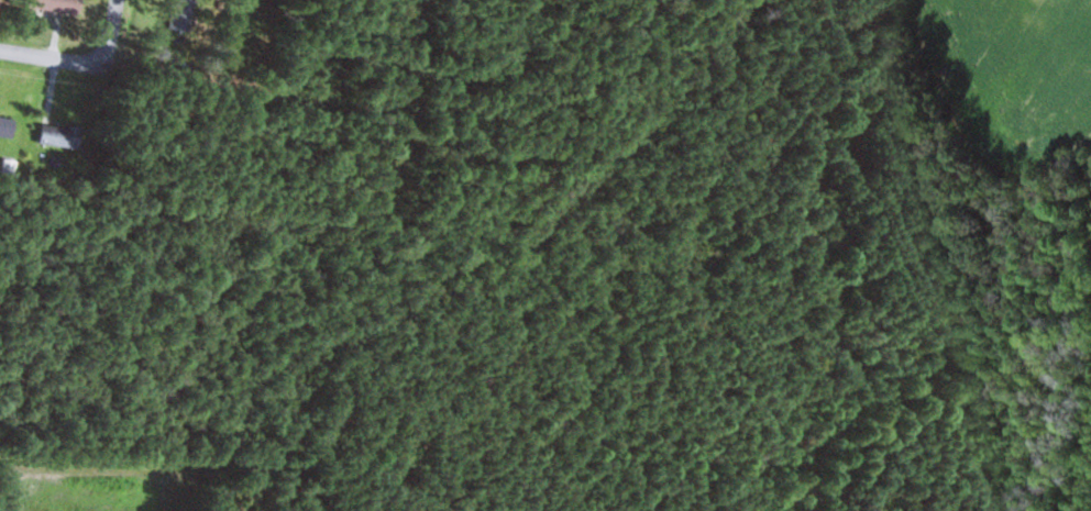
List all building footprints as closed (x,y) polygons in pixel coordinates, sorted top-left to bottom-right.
[(81,14),(83,0),(31,0),(30,8),(81,14)] [(172,31),(195,31),(195,0),(172,0),(172,31)] [(15,115),(0,115),(0,135),(15,135),(15,115)] [(43,123),(40,145),(80,150),(83,130),(43,123)]
